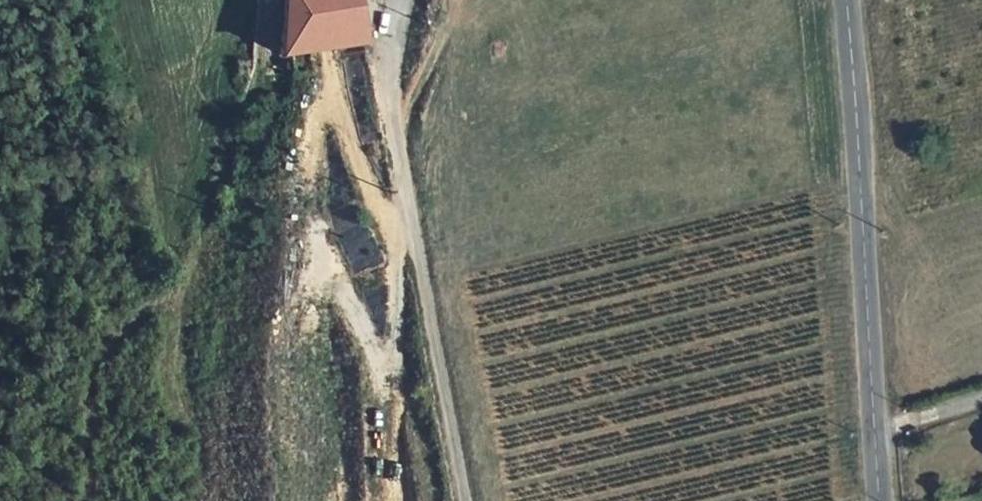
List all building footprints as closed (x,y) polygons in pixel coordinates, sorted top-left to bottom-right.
[(273,66),(282,64),(287,84),(309,75),(307,57),(363,39),(357,0),(276,0),(273,66)]
